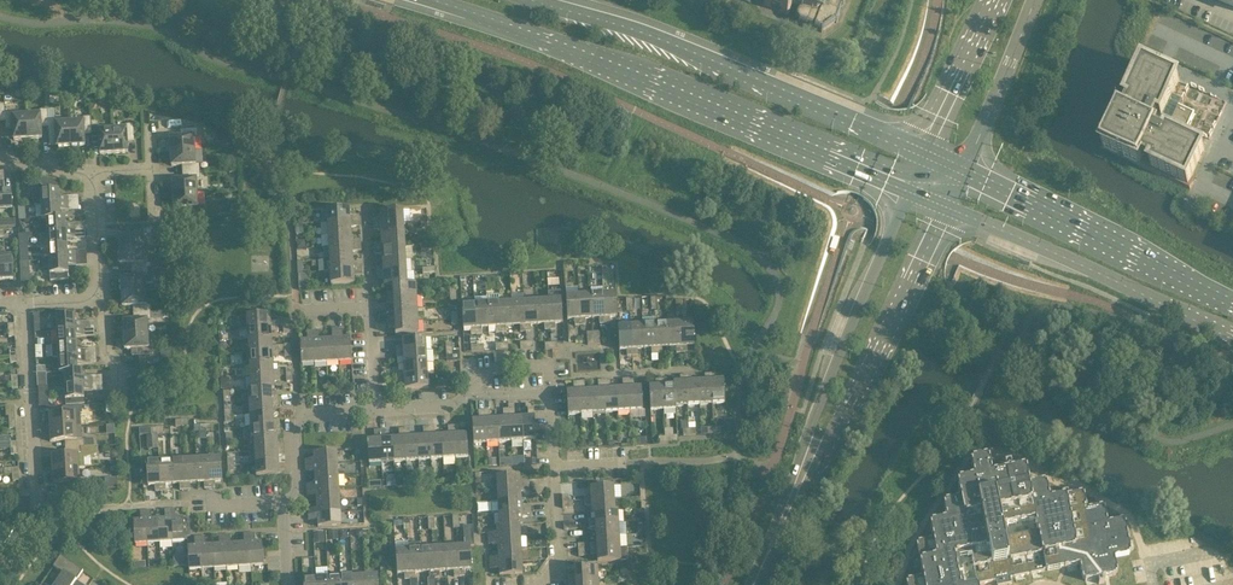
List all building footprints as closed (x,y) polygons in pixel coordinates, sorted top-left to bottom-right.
[(763,2),(764,5),(787,14),(789,14),(792,7),(800,11),(798,16),(795,16),(795,17),(797,18),(799,21),(797,23),(799,24),(800,22),(821,31),(821,33),(822,33),(822,31),(834,22),(836,23),(837,22),(836,20),(844,0),(764,0),(763,2)] [(1232,9),(1232,0),(1211,0),(1232,9)] [(1186,189),(1204,150),(1189,143),(1194,132),(1188,129),(1195,114),(1179,107),(1182,101),(1172,96),(1179,81),(1140,63),(1100,148),(1183,187),(1186,189)] [(47,120),(48,120),(47,110),(39,111),(40,115),(26,115),(27,139),(41,139),(41,125),(48,125),(47,120)] [(13,140),(27,139),(26,115),(12,116),(12,112),(5,113),(4,113),(5,119),(5,127),(12,127),(13,140)] [(91,127),(90,117),(83,118),(83,122),(69,123),(70,147),(84,146),(84,132),(91,132),(91,127)] [(56,147),(70,147),(69,123),(55,123),(55,119),(48,120),(47,120),(48,125),(48,134),(55,134),(56,147)] [(112,130),(113,154),(127,153),(127,140),(134,139),(133,125),(125,125),(126,129),(112,130)] [(99,155),(113,154),(112,130),(98,131),(98,127),(91,127),(91,132),(91,142),(98,141),(99,155)] [(170,152),(194,151),(194,137),(198,137),(197,129),(183,130),(183,137),(170,138),(170,152)] [(195,165),(194,151),(170,152),(171,166),(185,166),(185,173),(199,172),(199,164),(195,165)] [(199,172),(185,173),(185,180),(172,181),(173,195),(197,193),(196,180),(200,180),(199,172)] [(12,209),(11,191),(4,191),(3,183),(0,183),(0,210),(12,209)] [(41,206),(68,204),(67,197),(59,198),(58,191),(33,192),(34,206),(41,206)] [(197,207),(197,193),(173,195),(173,209),(187,208),(187,215),(202,215),(201,207),(197,207)] [(60,218),(59,211),(68,211),(68,204),(41,206),(42,220),(46,220),(46,219),(60,218)] [(326,210),(327,223),(360,221),(359,215),(350,216),(350,208),(326,210)] [(380,220),(374,220),(374,225),(404,224),(411,223),(410,210),(380,212),(380,220)] [(46,219),(46,220),(47,233),(74,231),(74,225),(65,225),(65,218),(60,218),(46,219)] [(360,226),(360,221),(327,223),(328,235),(351,234),(351,227),(360,226)] [(404,224),(374,225),(374,231),(381,231),(381,237),(404,236),(404,224)] [(172,225),(163,225),(165,246),(174,245),(172,225)] [(119,251),(143,249),(142,236),(146,236),(146,228),(131,229),(132,236),(118,237),(119,251)] [(74,231),(47,233),(48,247),(66,245),(66,238),(75,238),(74,231)] [(328,235),(329,247),(361,245),(361,240),(352,240),(351,234),(328,235)] [(404,236),(381,237),(381,244),(375,245),(376,250),(405,248),(404,236)] [(66,245),(48,247),(49,260),(76,259),(75,252),(67,253),(66,245)] [(362,251),(361,245),(329,247),(330,260),(353,258),(352,252),(362,251)] [(405,248),(376,250),(376,256),(382,256),(383,262),(406,261),(405,248)] [(143,249),(119,251),(120,265),(122,265),(133,264),(134,271),(148,270),(160,270),(160,263),(149,263),(149,262),(149,255),(143,256),(143,249)] [(0,254),(0,281),(13,280),(12,260),(11,253),(0,254)] [(267,257),(253,257),(253,269),(267,269),(267,257)] [(330,260),(323,260),(324,272),(331,272),(362,270),(362,264),(353,265),(353,258),(330,260)] [(76,259),(49,260),(50,274),(50,282),(68,281),(68,273),(67,266),(76,265),(76,259)] [(406,261),(383,262),(383,269),(377,270),(377,275),(407,273),(406,261)] [(148,270),(134,271),(134,278),(120,279),(121,293),(145,292),(155,291),(155,277),(148,278),(148,270)] [(363,275),(362,270),(331,272),(331,285),(354,283),(354,276),(363,275)] [(407,285),(407,284),(407,273),(377,275),(377,280),(384,280),(384,287),(393,287),(393,286),(407,285)] [(22,286),(33,285),(35,285),(35,275),(21,276),(22,286)] [(393,286),(393,287),(393,292),(386,293),(387,298),(416,296),(416,284),(407,284),(407,285),(393,286)] [(146,306),(145,292),(121,293),(122,307),(135,307),(136,314),(150,313),(150,305),(146,306)] [(617,317),(616,299),(616,294),(604,295),(605,324),(611,323),(610,317),(617,317)] [(591,296),(593,318),(600,318),(600,324),(605,324),(604,295),(591,296)] [(416,296),(387,298),(387,303),(394,303),(394,310),(417,309),(416,296)] [(579,296),(566,297),(568,320),(575,320),(575,326),(581,326),(579,296)] [(579,296),(581,326),(586,325),(586,319),(593,318),(591,296),(579,296)] [(555,324),(563,323),(561,300),(548,301),(550,331),(555,330),(555,324)] [(536,302),(537,325),(545,324),(545,331),(550,331),(548,301),(536,302)] [(511,303),(513,327),(520,326),(521,332),(525,332),(523,302),(511,303)] [(523,302),(525,332),(531,332),(531,325),(537,325),(536,302),(523,302)] [(499,304),(501,334),(507,333),(506,327),(513,327),(511,303),(499,304)] [(487,305),(488,328),(496,327),(496,334),(501,334),(499,304),(487,305)] [(474,305),(462,306),(463,329),(471,329),(471,335),(476,335),(474,305)] [(474,305),(476,335),(482,335),(482,328),(488,328),(487,305),(474,305)] [(417,309),(394,310),(395,317),(388,318),(388,323),(418,321),(417,309)] [(56,323),(54,323),(54,330),(56,330),(57,331),(83,330),(83,323),(74,323),(74,316),(74,311),(55,312),(56,317),(56,323)] [(150,313),(136,314),(136,321),(123,321),(123,336),(148,334),(147,320),(151,320),(150,313)] [(246,316),(247,328),(276,327),(276,322),(270,322),(269,314),(246,316)] [(395,328),(396,335),(419,334),(418,321),(388,323),(388,328),(395,328)] [(680,324),(682,353),(687,353),(687,346),(694,346),(693,323),(680,324)] [(667,325),(669,347),(676,347),(676,353),(682,353),(680,324),(667,325)] [(643,326),(644,349),(651,349),(652,355),(657,354),(655,325),(643,326)] [(655,325),(657,354),(662,354),(662,348),(669,347),(667,325),(655,325)] [(637,350),(644,349),(643,326),(631,327),(632,356),(638,356),(637,350)] [(247,329),(238,329),(239,341),(248,341),(271,339),(270,333),(277,332),(276,327),(247,328),(247,329)] [(618,328),(619,341),(619,351),(627,350),(627,356),(632,356),(631,327),(618,328)] [(84,336),(83,330),(57,331),(57,345),(76,344),(75,337),(84,336)] [(327,363),(339,363),(337,330),(331,330),(332,339),(325,340),(327,363)] [(342,330),(337,330),(339,363),(352,362),(350,338),(343,339),(342,330)] [(318,331),(312,332),(314,364),(327,363),(325,340),(318,340),(318,331)] [(301,365),(314,364),(312,332),(306,332),(307,341),(300,342),(301,365)] [(148,334),(124,336),(124,350),(132,349),(133,357),(138,356),(153,355),(152,347),(148,348),(148,334)] [(426,351),(426,339),(426,338),(403,340),(403,347),(396,347),(397,352),(426,351)] [(248,341),(248,353),(278,351),(277,346),(271,347),(271,339),(248,341)] [(58,359),(85,357),(85,350),(76,351),(76,344),(57,345),(52,345),(52,358),(58,358),(58,359)] [(452,349),(446,349),(446,362),(460,361),(459,351),(452,352),(452,349)] [(171,361),(171,357),(171,350),(169,350),(160,350),(161,361),(171,361)] [(248,353),(241,353),(242,365),(249,365),(272,363),(272,357),(278,357),(278,351),(248,353)] [(426,351),(397,352),(397,358),(404,357),(404,364),(427,363),(426,351)] [(85,364),(85,357),(58,359),(59,373),(64,372),(77,371),(77,364),(85,364)] [(249,365),(250,377),(279,375),(279,371),(273,371),(272,363),(249,365)] [(427,363),(404,364),(404,371),(398,372),(398,377),(428,375),(427,363)] [(82,371),(77,371),(64,372),(64,386),(91,384),(91,378),(82,378),(82,371)] [(700,405),(712,404),(710,374),(705,375),(705,381),(698,381),(700,405)] [(716,381),(716,374),(710,374),(712,404),(725,403),(723,380),(716,381)] [(271,389),(274,389),(273,382),(280,382),(279,375),(250,377),(251,390),(271,389)] [(405,382),(405,389),(429,388),(428,375),(398,377),(398,382),(405,382)] [(687,405),(700,405),(698,381),(691,382),(691,375),(686,376),(687,405)] [(675,406),(676,406),(687,405),(686,376),(680,376),(680,382),(673,383),(673,386),(674,386),(675,406)] [(221,379),(222,388),(230,388),(229,379),(221,379)] [(617,412),(630,411),(628,379),(622,379),(623,389),(616,389),(617,412)] [(634,379),(628,379),(630,411),(630,419),(644,418),(644,411),(643,411),(641,388),(634,388),(634,379)] [(593,414),(605,413),(603,380),(598,381),(598,390),(592,391),(593,414)] [(609,380),(603,380),(605,413),(617,412),(616,389),(609,389),(609,380)] [(676,409),(676,406),(675,406),(674,386),(673,386),(667,387),(666,380),(661,381),(663,410),(676,409)] [(663,410),(661,381),(656,381),(656,387),(648,387),(650,411),(663,410)] [(568,415),(581,414),(579,382),(573,382),(574,392),(567,392),(568,415)] [(584,382),(579,382),(581,414),(593,414),(592,391),(585,391),(584,382)] [(84,405),(83,399),(83,391),(92,391),(91,384),(64,386),(66,406),(84,405)] [(248,390),(248,403),(278,401),(278,396),(272,396),(271,389),(251,390),(248,390)] [(249,415),(273,414),(272,406),(279,406),(278,401),(248,403),(249,415)] [(508,406),(508,410),(510,442),(523,441),(521,418),(514,418),(513,405),(508,406)] [(67,414),(48,415),(49,424),(51,423),(51,429),(75,427),(81,427),(81,426),(81,416),(81,414),(82,414),(82,406),(66,407),(67,414)] [(523,441),(535,440),(533,408),(527,408),(528,417),(521,418),(523,441)] [(496,419),(498,442),(510,442),(508,410),(503,410),(503,419),(496,419)] [(479,420),(472,421),(471,421),(473,444),(486,443),(484,411),(479,412),(479,420)] [(484,411),(486,443),(498,442),(496,419),(490,420),(489,411),(484,411)] [(249,415),(250,428),(280,426),(279,420),(273,420),(273,414),(249,415)] [(274,438),(274,431),(280,431),(280,426),(250,428),(251,441),(253,440),(274,438)] [(443,459),(455,458),(453,426),(447,427),(448,436),(441,436),(443,459)] [(459,426),(453,426),(455,458),(468,457),(466,434),(459,435),(459,426)] [(51,434),(50,434),(50,442),(65,441),(68,441),(69,448),(84,447),(84,441),(84,439),(82,439),(81,427),(75,427),(51,429),(51,434)] [(428,428),(430,460),(443,459),(441,436),(435,437),(434,427),(428,428)] [(151,435),(147,435),(148,448),(158,447),(157,434),(157,428),(151,428),(151,435)] [(418,461),(430,460),(428,428),(423,428),(424,437),(417,438),(418,461)] [(394,462),(406,461),(404,429),(398,430),(399,439),(392,439),(394,462)] [(409,429),(404,429),(406,461),(418,461),(417,438),(410,438),(409,429)] [(369,464),(381,463),(379,431),(374,431),(374,441),(367,441),(369,464)] [(385,431),(379,431),(381,463),(394,462),(392,439),(386,440),(385,431)] [(253,440),(254,453),(284,451),(284,445),(277,445),(277,437),(274,438),(253,440)] [(69,455),(51,457),(52,465),(53,465),(53,470),(78,469),(85,468),(84,459),(98,454),(98,447),(91,447),(84,447),(69,448),(69,455)] [(254,453),(255,465),(278,463),(278,456),(284,455),(284,451),(254,453)] [(305,460),(305,466),(338,464),(337,451),(314,453),(314,460),(305,460)] [(210,489),(215,488),(215,482),(223,481),(221,458),(208,459),(210,489)] [(204,482),(204,489),(210,489),(208,459),(196,460),(197,483),(204,482)] [(1044,572),(1044,570),(1047,569),(1047,571),(1064,568),(1079,565),(1082,580),(1085,580),(1085,582),(1097,579),(1098,584),(1104,584),(1103,578),(1116,576),(1115,573),(1117,573),(1114,558),(1129,555),(1129,553),(1131,553),(1125,522),(1123,522),(1122,520),(1109,523),(1109,521),(1107,521),(1104,508),(1102,509),(1102,507),(1089,509),(1088,507),(1086,508),(1084,495),(1082,495),(1081,493),(1069,496),(1068,490),(1062,491),(1063,497),(1051,499),(1051,497),(1049,498),(1046,485),(1044,485),(1044,483),(1031,485),(1030,484),(1028,484),(1026,471),(1024,471),(1023,469),(1011,472),(1010,466),(1004,467),(1005,473),(993,475),(993,473),(991,474),(988,461),(986,461),(986,459),(972,462),(973,464),(970,464),(973,477),(971,478),(972,480),(959,482),(959,484),(957,485),(960,500),(945,503),(945,505),(943,505),(946,520),(931,523),(932,525),(930,526),(933,541),(918,544),(918,546),(916,546),(922,578),(907,581),(908,583),(906,584),(975,584),(975,583),(979,583),(979,584),(980,584),(996,582),(997,584),(1010,584),(1011,584),(1010,579),(1044,572)] [(179,484),(180,491),(186,490),(184,460),(171,461),(173,484),(179,484)] [(184,460),(186,490),(191,490),(190,483),(197,483),(196,460),(184,460)] [(173,484),(171,461),(159,462),(161,492),(166,491),(166,485),(173,484)] [(161,492),(159,462),(146,463),(148,486),(155,486),(155,492),(161,492)] [(255,465),(256,477),(286,475),(285,469),(279,469),(278,463),(255,465)] [(338,476),(338,464),(305,466),(305,471),(315,471),(315,478),(338,476)] [(78,481),(78,469),(53,470),(54,475),(52,475),(53,484),(71,483),(71,490),(87,489),(86,481),(78,481)] [(496,477),(497,489),(529,487),(528,482),(520,482),(519,475),(496,477)] [(339,488),(338,476),(315,478),(316,484),(306,485),(307,490),(339,488)] [(529,493),(529,487),(497,489),(497,501),(521,499),(520,493),(529,493)] [(584,501),(613,500),(613,487),(590,488),(590,496),(584,496),(584,501)] [(340,501),(339,488),(307,490),(307,496),(316,495),(317,502),(340,501)] [(497,501),(498,513),(530,511),(530,507),(521,507),(521,499),(497,501)] [(614,512),(613,500),(584,501),(584,507),(591,506),(591,514),(594,514),(594,513),(614,512)] [(340,513),(340,501),(317,502),(317,509),(308,509),(308,515),(340,513)] [(175,509),(170,510),(172,542),(185,541),(187,541),(187,537),(190,537),(189,519),(183,519),(183,518),(176,519),(175,509)] [(160,543),(172,542),(170,510),(164,510),(165,520),(158,520),(159,528),(160,543)] [(135,545),(147,544),(145,511),(140,512),(140,521),(133,521),(135,545)] [(151,511),(145,511),(147,544),(160,543),(159,528),(158,520),(152,520),(151,511)] [(498,513),(499,525),(499,526),(519,525),(519,526),(522,525),(522,518),(531,518),(530,511),(498,513)] [(614,512),(594,513),(594,514),(595,520),(588,520),(589,526),(618,524),(617,512),(614,512)] [(341,526),(340,513),(308,515),(308,520),(318,520),(318,527),(341,526)] [(13,532),(0,523),(0,552),(13,532)] [(595,531),(596,538),(619,536),(618,524),(589,526),(589,531),(595,531)] [(487,533),(488,540),(520,538),(519,526),(519,525),(499,526),(499,525),(496,525),(496,533),(487,533)] [(464,547),(458,547),(460,577),(464,577),(464,570),(472,570),(470,546),(474,546),(473,526),(463,527),(464,547)] [(323,531),(313,532),(314,540),(323,540),(323,531)] [(328,531),(328,540),(337,540),(337,531),(328,531)] [(262,542),(255,543),(255,534),(249,535),(251,567),(264,566),(262,542)] [(239,567),(251,567),(249,535),(243,535),(244,544),(237,544),(239,567)] [(227,568),(225,536),(219,536),(220,545),(213,546),(214,569),(227,568)] [(227,568),(239,567),(237,544),(230,544),(230,536),(225,536),(227,568)] [(590,550),(619,548),(619,536),(596,538),(596,544),(590,545),(590,550)] [(202,570),(214,569),(213,546),(206,546),(206,537),(200,538),(202,570)] [(202,570),(200,538),(194,538),(195,547),(188,547),(189,567),(189,571),(202,570)] [(521,550),(520,538),(488,540),(488,545),(497,544),(498,551),(521,550)] [(421,544),(408,545),(409,550),(411,580),(415,580),(415,573),(422,573),(421,549),(421,544)] [(446,548),(447,571),(453,571),(454,578),(460,577),(458,547),(446,548)] [(433,549),(435,579),(440,578),(439,572),(447,571),(446,548),(433,549)] [(627,548),(619,548),(590,550),(590,555),(596,555),(597,563),(627,561),(627,548)] [(421,549),(422,573),(429,572),(429,579),(435,579),(433,549),(421,549)] [(411,580),(409,550),(396,551),(397,574),(404,574),(405,581),(411,580)] [(489,558),(489,564),(521,562),(521,550),(498,551),(498,558),(489,558)] [(188,556),(174,557),(175,565),(188,565),(188,556)] [(52,568),(63,575),(57,584),(73,584),(82,572),(60,557),(52,568)] [(522,575),(521,562),(489,564),(490,569),(499,569),(499,576),(522,575)] [(597,568),(574,569),(575,577),(568,577),(568,582),(598,580),(597,568)] [(314,577),(324,577),(324,569),(314,569),(314,577)] [(366,584),(378,584),(378,576),(365,577),(366,584)] [(353,584),(366,584),(365,577),(353,578),(353,584)]
